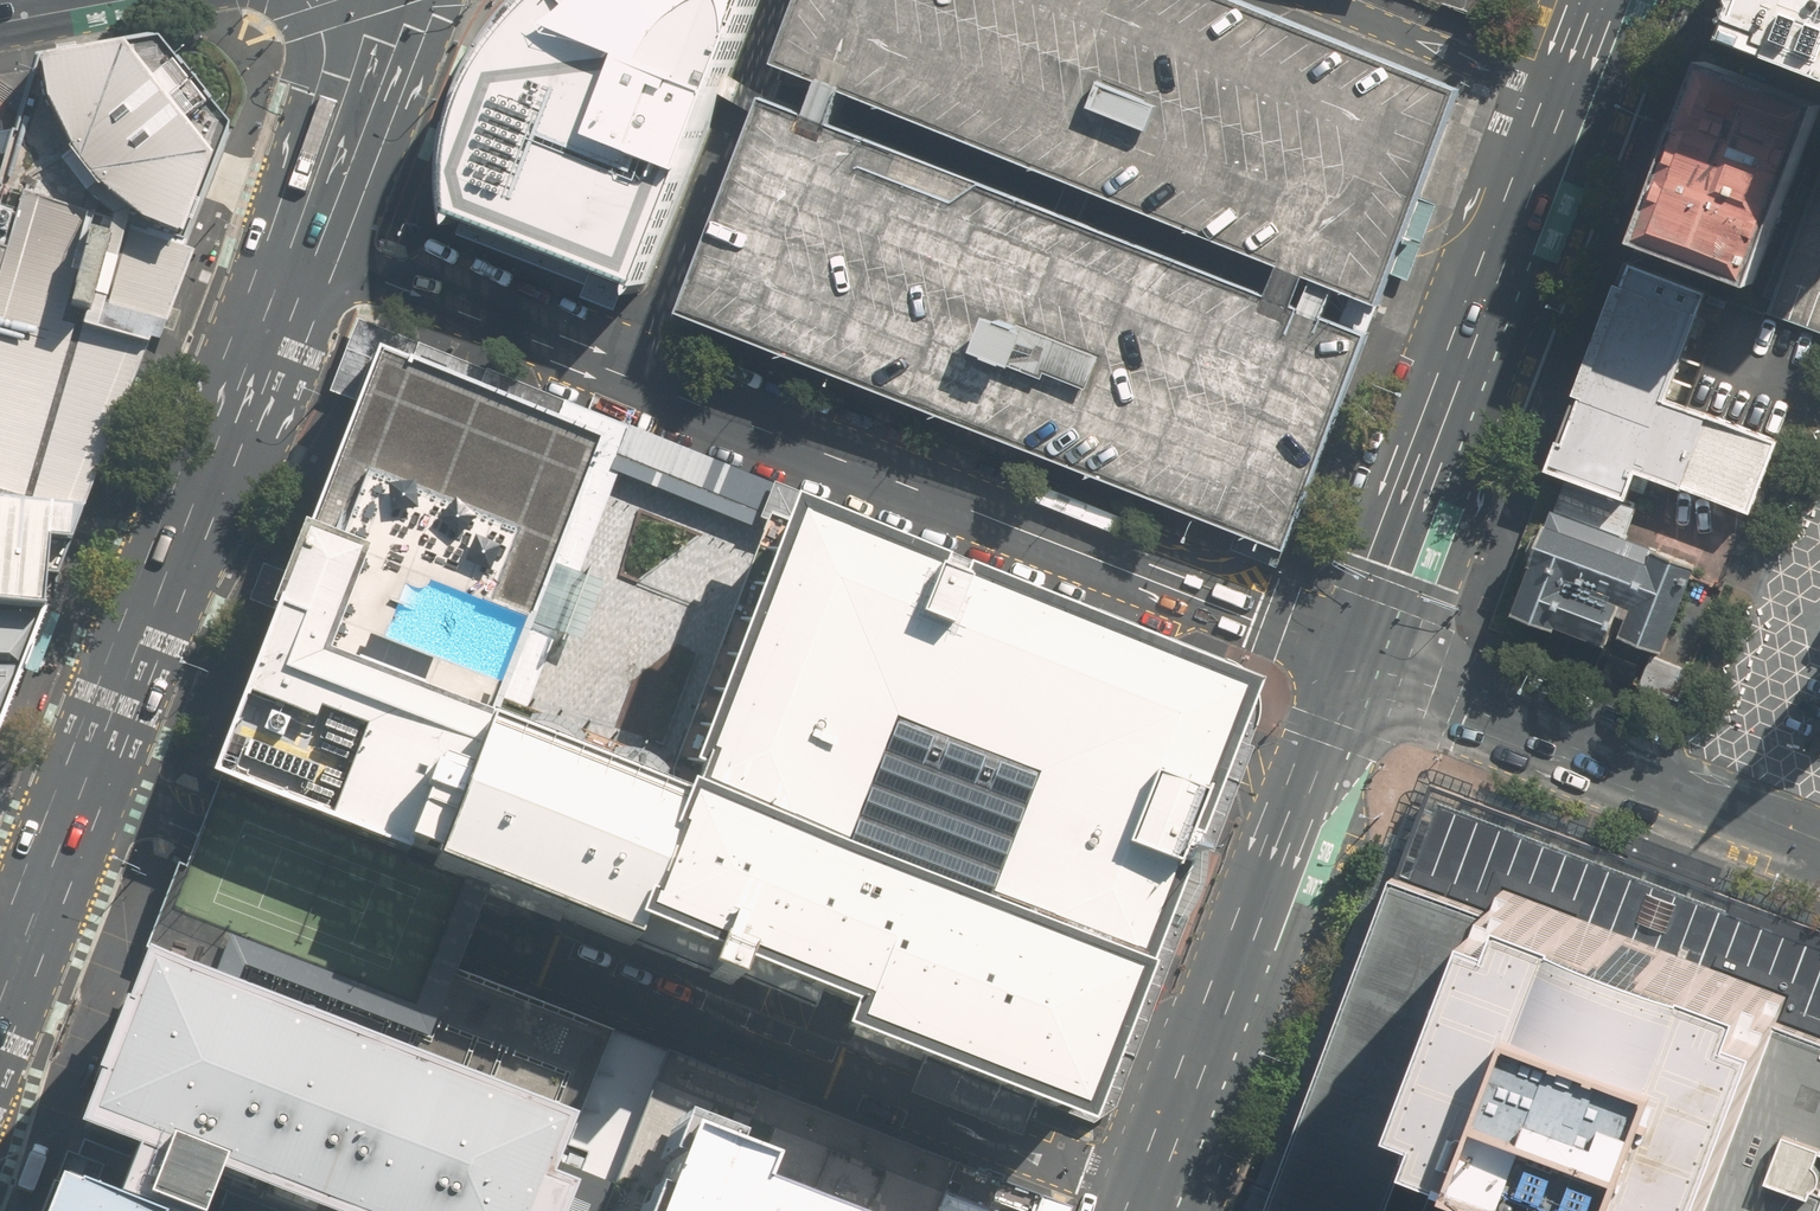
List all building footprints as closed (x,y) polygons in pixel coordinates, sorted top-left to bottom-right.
[(649,286),(728,96),(737,74),(767,0),(550,0),(515,35),(481,88),(465,145),(463,207),(649,286)] [(786,63),(828,80),(815,112),(773,96),(765,118),(690,307),(1251,529),(1283,542),(1366,332),(1324,315),(1337,282),(1379,299),(1405,235),(1465,86),(1248,0),(812,0),(786,63)] [(1727,17),(1740,22),(1738,29),(1734,39),(1819,72),(1819,0),(1733,0),(1727,17)] [(83,511),(212,171),(225,137),(155,50),(86,60),(34,68),(9,151),(0,183),(0,504),(83,511)] [(1710,62),(1643,243),(1759,286),(1819,122),(1819,103),(1710,62)] [(773,96),(737,74),(728,96),(765,118),(773,96)] [(9,151),(4,123),(0,120),(0,183),(9,151)] [(1819,334),(1819,133),(1758,300),(1754,310),(1819,334)] [(1712,293),(1626,262),(1550,468),(1570,475),(1627,497),(1636,472),(1750,514),(1778,439),(1672,400),(1712,293)] [(375,361),(211,781),(428,867),(478,741),(599,446),(436,382),(375,361)] [(760,514),(615,458),(609,473),(755,528),(760,514)] [(1627,497),(1570,475),(1559,503),(1630,529),(1640,502),(1627,497)] [(1697,560),(1540,503),(1504,599),(1661,657),(1697,560)] [(83,511),(0,504),(0,604),(43,607),(49,545),(70,546),(83,511)] [(943,577),(783,514),(669,816),(478,741),(428,867),(463,880),(473,885),(487,890),(629,946),(637,928),(708,955),(701,975),(732,987),(739,967),(843,1007),(835,1028),(891,1050),(975,1083),(1079,1125),(1180,856),(1239,699),(1237,695),(1236,691),(943,577)] [(31,638),(43,607),(0,604),(0,718),(31,638)] [(182,856),(162,908),(415,1005),(435,954),(445,928),(460,888),(463,880),(428,867),(211,781),(207,790),(191,831),(182,856)] [(1267,1210),(1407,1210),(1429,1153),(1584,1210),(1805,1210),(1819,1173),(1819,1000),(1767,980),(1782,941),(1491,832),(1466,899),(1396,873),(1267,1210)] [(162,908),(123,1010),(106,1052),(89,1093),(74,1134),(133,1156),(115,1200),(144,1210),(198,1210),(210,1181),(291,1210),(554,1210),(560,1192),(551,1188),(611,1028),(456,967),(438,1014),(425,1009),(415,1005),(162,908)] [(671,1134),(642,1210),(809,1210),(748,1188),(757,1166),(671,1134)] [(57,1183),(46,1210),(128,1210),(57,1183)]
